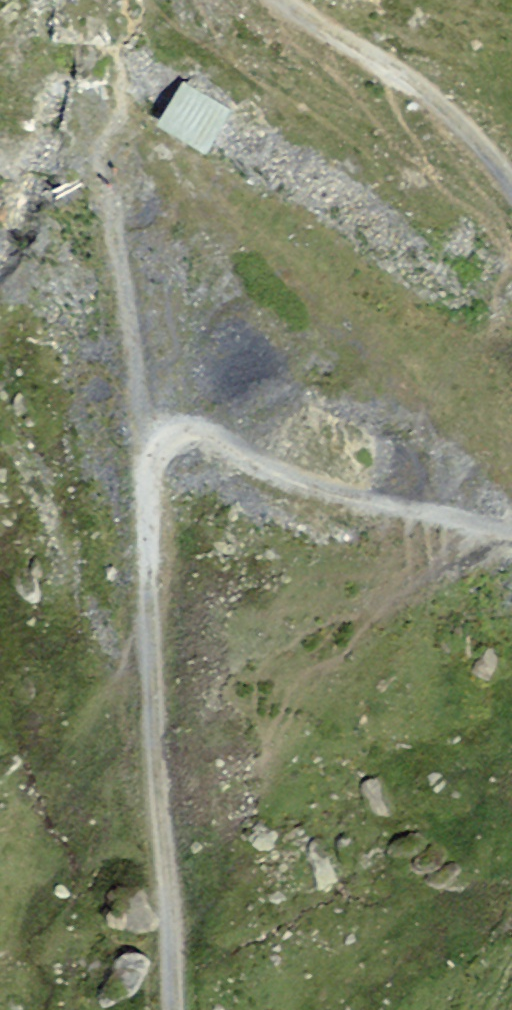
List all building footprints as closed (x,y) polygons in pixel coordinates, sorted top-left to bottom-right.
[(183,74),(158,121),(208,148),(234,100),(183,74)]
